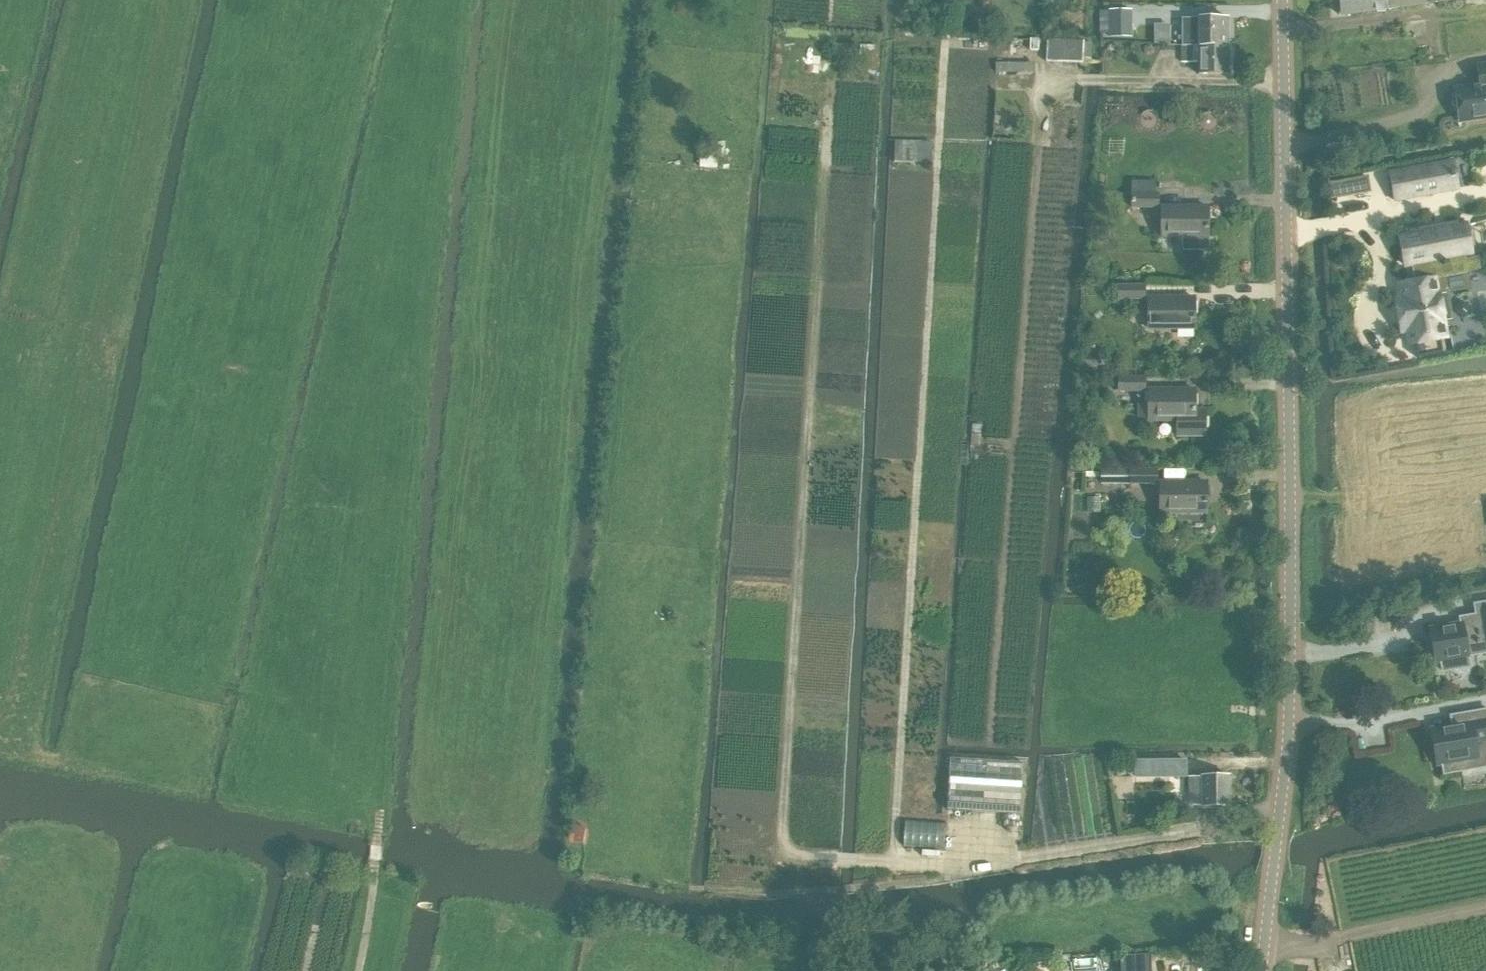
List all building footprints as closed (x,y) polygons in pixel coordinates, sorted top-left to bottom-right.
[(1443,2),(1456,0),(1338,0),(1340,16),(1443,2)] [(1131,37),(1131,11),(1109,11),(1109,37),(1131,37)] [(1198,18),(1182,18),(1182,46),(1228,46),(1228,18),(1198,18)] [(1082,63),(1083,42),(1047,40),(1046,62),(1082,63)] [(1228,74),(1228,46),(1182,46),(1182,63),(1198,63),(1198,74),(1228,74)] [(1485,113),(1485,62),(1476,64),(1479,91),(1455,95),(1459,117),(1485,113)] [(1031,63),(995,63),(995,72),(1031,73),(1031,63)] [(935,163),(935,142),(895,141),(895,162),(935,163)] [(1453,162),(1390,173),(1394,200),(1458,188),(1453,162)] [(1344,180),(1329,183),(1332,200),(1347,197),(1344,180)] [(1158,207),(1158,194),(1132,194),(1132,207),(1158,207)] [(1162,207),(1162,237),(1182,237),(1182,249),(1208,249),(1208,207),(1162,207)] [(1400,298),(1396,299),(1402,333),(1406,332),(1408,346),(1415,345),(1417,359),(1442,354),(1439,340),(1446,339),(1443,324),(1450,323),(1444,293),(1437,294),(1435,278),(1481,269),(1479,256),(1466,258),(1465,254),(1471,253),(1465,223),(1459,224),(1459,221),(1405,231),(1406,236),(1400,237),(1405,267),(1411,266),(1415,284),(1398,287),(1400,298)] [(1118,299),(1144,299),(1144,286),(1118,286),(1118,299)] [(1149,329),(1195,328),(1194,298),(1148,298),(1149,329)] [(1119,391),(1145,391),(1145,378),(1119,378),(1119,391)] [(1149,404),(1138,404),(1138,418),(1149,418),(1149,420),(1176,420),(1176,435),(1205,435),(1205,410),(1195,410),(1195,390),(1149,390),(1149,404)] [(1130,470),(1100,471),(1101,484),(1130,483),(1130,470)] [(1130,483),(1156,483),(1156,470),(1130,470),(1130,483)] [(1160,513),(1206,513),(1206,483),(1160,483),(1160,513)] [(1430,629),(1436,662),(1441,661),(1443,671),(1469,666),(1465,646),(1485,642),(1485,643),(1485,603),(1474,605),(1476,614),(1471,615),(1472,622),(1430,629)] [(1479,768),(1476,752),(1485,750),(1485,710),(1461,714),(1463,724),(1431,730),(1437,765),(1442,764),(1444,773),(1479,768)] [(1021,815),(1023,763),(952,759),(949,811),(1021,815)] [(1135,777),(1188,777),(1188,759),(1135,759),(1135,777)] [(1230,806),(1229,776),(1201,776),(1201,777),(1189,777),(1189,806),(1202,806),(1230,806)] [(571,825),(569,842),(583,844),(585,827),(571,825)] [(1150,954),(1130,955),(1131,970),(1151,970),(1150,954)] [(1176,970),(1189,970),(1190,959),(1177,958),(1176,970)]
